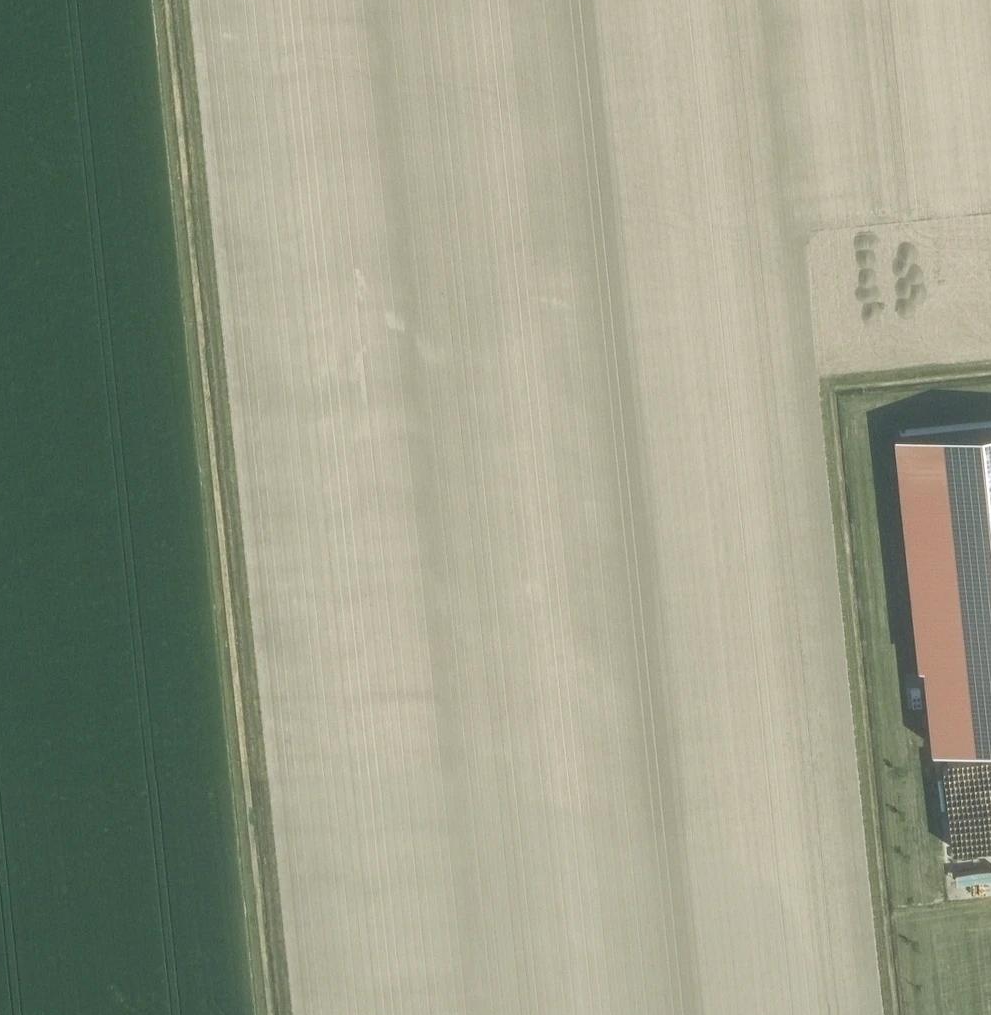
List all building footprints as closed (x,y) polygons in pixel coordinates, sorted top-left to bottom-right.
[(990,740),(990,422),(899,431),(932,746),(990,740)]
